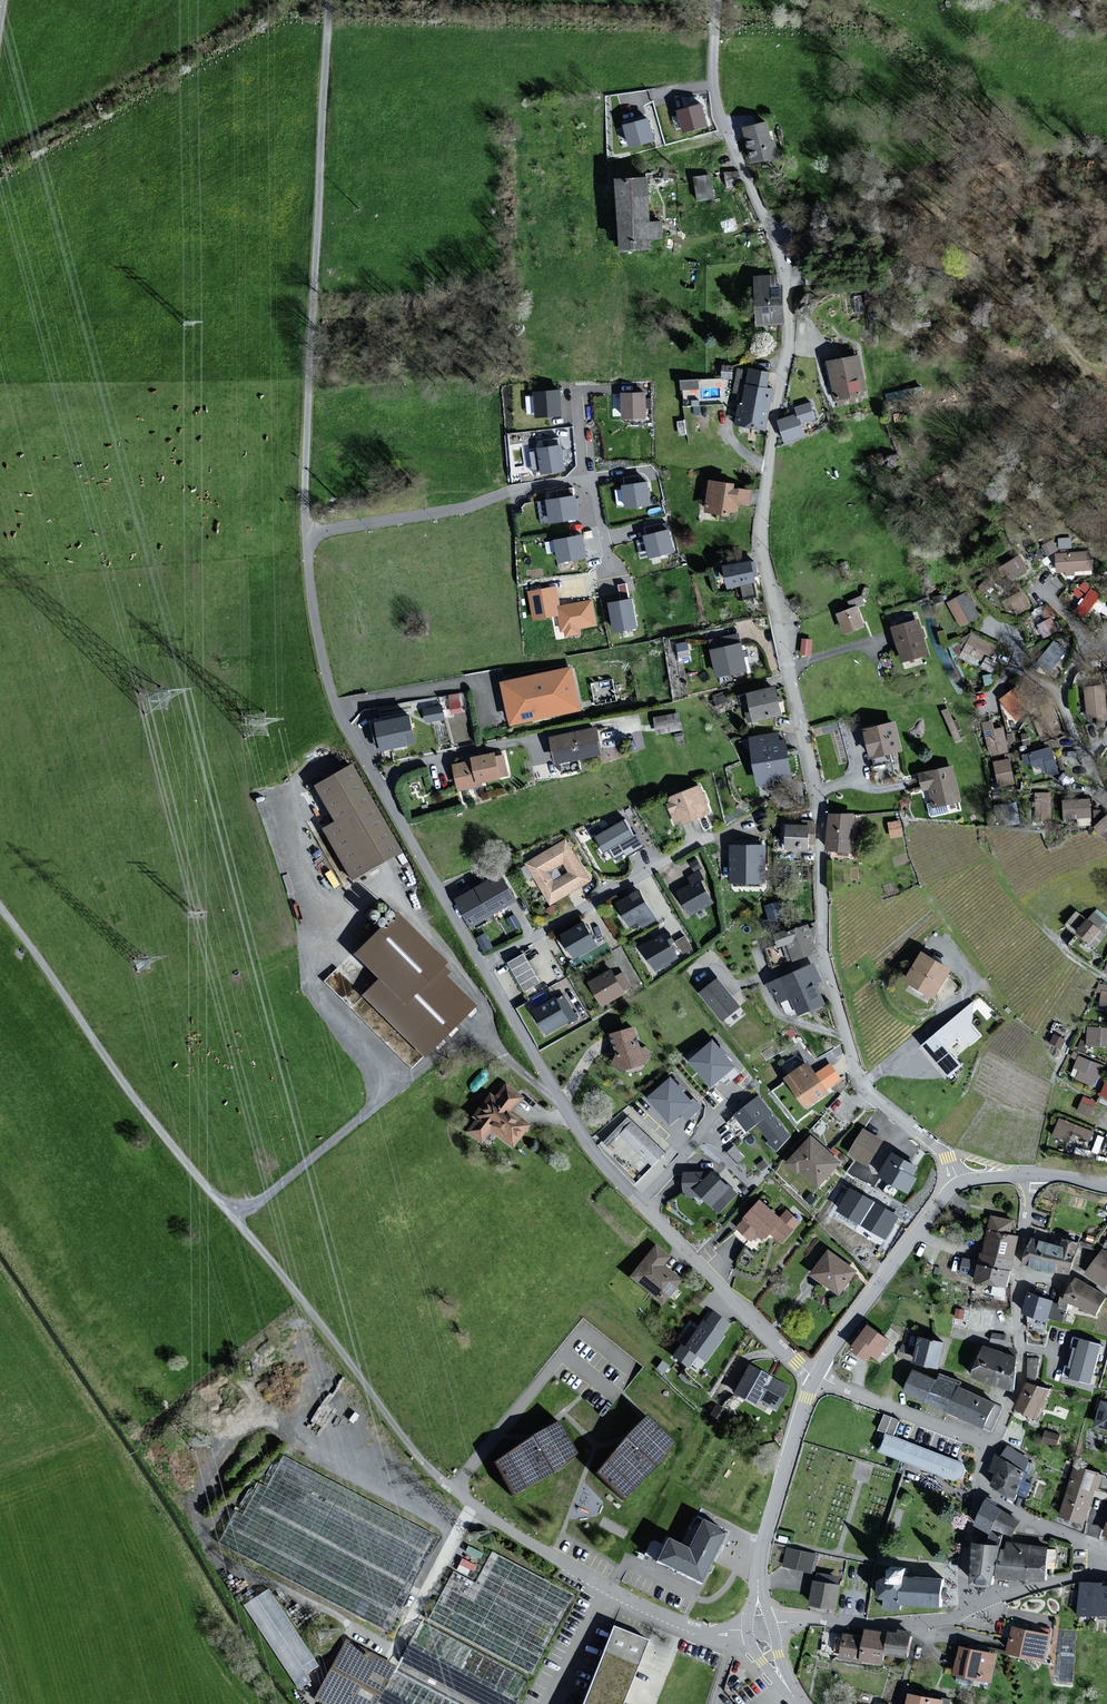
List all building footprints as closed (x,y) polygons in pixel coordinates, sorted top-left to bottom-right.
[(686,130),(713,122),(705,98),(679,107),(686,130)] [(655,138),(649,117),(626,124),(632,145),(655,138)] [(768,123),(746,127),(754,161),(778,156),(776,143),(772,143),(768,123)] [(699,198),(715,194),(709,170),(693,174),(699,198)] [(649,178),(621,180),(625,247),(652,246),(652,236),(663,236),(663,230),(662,223),(651,224),(649,186),(649,178)] [(776,275),(757,276),(760,323),(785,322),(783,287),(777,288),(776,275)] [(860,356),(830,362),(837,397),(867,391),(860,356)] [(771,372),(751,369),(751,372),(740,370),(736,389),(744,390),(738,422),(767,428),(769,415),(774,390),(768,388),(769,385),(771,372)] [(699,400),(699,376),(683,376),(682,400),(699,400)] [(562,414),(561,390),(537,391),(539,415),(562,414)] [(645,416),(644,393),(624,393),(625,416),(645,416)] [(815,418),(810,404),(798,408),(799,413),(779,420),(786,441),(805,435),(801,422),(815,418)] [(565,468),(562,445),(541,448),(544,471),(565,468)] [(640,479),(640,472),(623,474),(624,480),(640,479)] [(749,502),(751,491),(735,488),(735,484),(713,480),(708,510),(731,514),(731,509),(737,510),(738,500),(749,502)] [(651,502),(648,482),(625,485),(629,506),(651,502)] [(617,503),(626,502),(625,486),(616,487),(617,503)] [(578,516),(576,496),(550,499),(553,520),(578,516)] [(675,550),(670,529),(647,535),(652,556),(675,550)] [(586,554),(582,534),(557,539),(561,559),(586,554)] [(637,536),(640,553),(650,551),(647,534),(637,536)] [(1041,542),(1044,552),(1056,549),(1053,539),(1041,542)] [(1093,568),(1092,551),(1057,553),(1058,571),(1067,570),(1068,574),(1074,574),(1074,570),(1093,568)] [(1028,568),(1020,556),(1004,567),(1011,578),(1028,568)] [(753,560),(728,565),(732,585),(757,580),(753,560)] [(638,626),(633,599),(630,600),(627,585),(620,586),(623,601),(611,603),(616,630),(638,626)] [(596,624),(592,600),(560,605),(557,588),(532,592),(536,617),(560,613),(563,630),(566,629),(567,634),(580,632),(579,627),(596,624)] [(1075,607),(1091,618),(1098,609),(1104,613),(1106,608),(1106,601),(1088,588),(1075,607)] [(1029,607),(1022,592),(1004,600),(1012,616),(1029,607)] [(967,593),(950,603),(962,624),(979,615),(967,593)] [(852,608),(839,613),(846,633),(865,626),(857,604),(862,602),(861,598),(850,602),(852,608)] [(1051,619),(1039,625),(1045,637),(1057,630),(1051,619)] [(919,620),(895,627),(904,660),(929,653),(924,636),(925,636),(924,630),(922,630),(919,620)] [(739,634),(712,640),(720,674),(747,668),(739,634)] [(996,646),(972,635),(962,656),(977,664),(980,658),(982,658),(985,652),(992,655),(996,646)] [(812,640),(804,639),(802,653),(811,654),(812,640)] [(1066,650),(1056,642),(1040,663),(1050,671),(1066,650)] [(572,668),(505,682),(513,723),(580,709),(572,668)] [(1016,683),(999,696),(1015,715),(1031,701),(1016,683)] [(1106,714),(1104,685),(1087,687),(1090,715),(1106,714)] [(776,687),(751,693),(757,718),(782,712),(776,687)] [(444,717),(442,706),(425,709),(427,720),(444,717)] [(679,714),(657,718),(659,732),(682,728),(679,714)] [(416,742),(410,715),(374,723),(380,749),(416,742)] [(896,722),(868,728),(874,756),(902,749),(896,722)] [(995,753),(1009,750),(1004,727),(995,729),(995,730),(992,731),(993,735),(988,736),(990,749),(994,748),(995,753)] [(596,728),(554,737),(559,761),(601,752),(596,728)] [(778,732),(753,737),(761,780),(793,775),(789,753),(787,741),(780,742),(779,738),(778,732)] [(1059,771),(1051,746),(1023,755),(1025,762),(1033,759),(1037,772),(1049,768),(1050,773),(1059,771)] [(495,753),(475,757),(475,760),(456,764),(461,790),(483,785),(483,782),(502,778),(501,775),(507,774),(503,756),(496,758),(495,753)] [(1009,759),(996,762),(1001,784),(1014,781),(1009,759)] [(954,766),(922,773),(926,789),(931,788),(935,805),(961,799),(954,766)] [(351,767),(316,787),(336,822),(323,830),(351,878),(399,851),(351,767)] [(678,823),(708,812),(709,808),(700,786),(673,796),(670,802),(678,823)] [(1051,793),(1038,793),(1038,816),(1051,816),(1051,793)] [(1090,815),(1089,801),(1065,803),(1066,817),(1090,815)] [(832,813),(829,848),(850,850),(853,815),(832,813)] [(1097,826),(1103,834),(1104,833),(1106,836),(1106,817),(1097,826)] [(804,825),(791,825),(790,846),(810,847),(810,841),(814,841),(815,821),(804,820),(804,825)] [(635,837),(625,821),(599,836),(606,850),(610,848),(615,857),(626,851),(628,854),(642,845),(637,836),(635,837)] [(902,834),(900,821),(890,823),(893,836),(902,834)] [(567,841),(528,863),(551,903),(590,880),(567,841)] [(765,881),(765,846),(733,845),(732,881),(765,881)] [(693,914),(714,902),(701,881),(705,878),(701,871),(691,876),(695,883),(680,892),(693,914)] [(509,887),(502,874),(467,894),(459,899),(472,921),(473,924),(516,899),(509,887)] [(640,890),(619,902),(631,924),(633,923),(635,927),(641,924),(643,927),(656,919),(640,890)] [(396,914),(357,953),(405,1002),(411,995),(447,1031),(472,1006),(436,969),(443,962),(396,914)] [(520,925),(515,916),(509,919),(514,928),(520,925)] [(1089,919),(1079,931),(1091,941),(1101,929),(1089,919)] [(597,944),(585,923),(580,925),(564,934),(573,950),(577,956),(597,944)] [(796,958),(817,950),(809,927),(790,933),(789,930),(779,933),(783,943),(790,941),(796,958)] [(665,934),(644,947),(658,969),(679,957),(665,934)] [(691,947),(685,937),(678,941),(684,952),(691,947)] [(924,952),(909,979),(937,996),(953,969),(924,952)] [(538,982),(523,955),(511,962),(527,989),(538,982)] [(814,963),(771,983),(775,991),(777,990),(782,1001),(794,995),(802,1013),(825,1003),(815,982),(822,979),(814,963)] [(613,969),(591,982),(604,1004),(625,992),(624,990),(632,986),(624,973),(617,977),(613,969)] [(741,1006),(719,979),(703,992),(724,1019),(741,1006)] [(1100,986),(1099,990),(1104,991),(1102,1004),(1106,1005),(1106,987),(1100,986)] [(576,1017),(564,996),(558,1000),(557,997),(536,1009),(548,1031),(570,1019),(571,1020),(576,1017)] [(974,1002),(926,1044),(951,1073),(961,1064),(951,1047),(965,1035),(972,1042),(981,1035),(972,1026),(974,1002)] [(634,1027),(615,1034),(621,1053),(614,1062),(625,1068),(645,1063),(650,1052),(641,1047),(634,1027)] [(1089,1027),(1089,1044),(1106,1044),(1106,1028),(1089,1027)] [(1065,1039),(1056,1035),(1052,1042),(1062,1046),(1065,1039)] [(722,1049),(714,1041),(692,1060),(713,1085),(736,1066),(726,1054),(728,1052),(724,1047),(722,1049)] [(1101,1076),(1105,1066),(1080,1056),(1075,1067),(1081,1069),(1077,1078),(1092,1084),(1096,1074),(1101,1076)] [(809,1064),(788,1077),(808,1105),(829,1091),(809,1064)] [(680,1089),(671,1079),(650,1097),(672,1123),(683,1114),(687,1120),(702,1107),(695,1099),(692,1102),(683,1090),(684,1089),(682,1087),(680,1089)] [(522,1098),(506,1086),(495,1099),(490,1095),(473,1117),(477,1120),(468,1132),(480,1142),(491,1129),(512,1146),(529,1126),(511,1111),(522,1098)] [(1082,1093),(1076,1109),(1090,1115),(1096,1098),(1082,1093)] [(792,1137),(758,1098),(739,1114),(751,1127),(758,1120),(774,1139),(771,1142),(777,1149),(792,1137)] [(641,1174),(663,1152),(629,1118),(607,1140),(641,1174)] [(1061,1119),(1055,1135),(1069,1140),(1072,1131),(1090,1139),(1093,1131),(1061,1119)] [(866,1130),(853,1152),(869,1162),(882,1141),(866,1130)] [(841,1162),(813,1136),(789,1162),(800,1172),(803,1168),(821,1184),(841,1162)] [(895,1153),(882,1174),(908,1189),(915,1178),(911,1175),(916,1166),(895,1153)] [(736,1193),(714,1171),(712,1173),(687,1173),(687,1190),(689,1190),(689,1195),(705,1195),(720,1210),(736,1193)] [(837,1207),(890,1235),(902,1212),(849,1184),(837,1207)] [(782,1219),(762,1201),(739,1226),(753,1239),(758,1233),(763,1238),(766,1235),(768,1236),(772,1232),(782,1241),(799,1222),(788,1212),(782,1219)] [(1013,1221),(993,1217),(987,1254),(984,1254),(982,1261),(972,1259),(965,1258),(962,1273),(978,1275),(977,1279),(1009,1285),(1013,1264),(1018,1237),(1011,1235),(1012,1229),(1013,1221)] [(1071,1272),(1074,1262),(1078,1245),(1079,1242),(1065,1239),(1063,1247),(1033,1240),(1028,1261),(1071,1272)] [(1092,1268),(1103,1253),(1078,1245),(1074,1262),(1092,1268)] [(655,1246),(630,1277),(662,1303),(680,1280),(662,1266),(669,1257),(655,1246)] [(1103,1253),(1092,1268),(1089,1272),(1106,1285),(1106,1252),(1105,1251),(1103,1253)] [(831,1252),(815,1273),(841,1293),(857,1271),(831,1252)] [(1097,1313),(1106,1296),(1078,1279),(1068,1297),(1097,1313)] [(1053,1300),(1031,1293),(1025,1312),(1049,1320),(1050,1316),(1063,1321),(1066,1310),(1058,1307),(1059,1304),(1053,1302),(1053,1300)] [(728,1323),(713,1312),(705,1323),(703,1322),(683,1349),(680,1346),(673,1356),(688,1367),(697,1355),(705,1361),(722,1337),(720,1335),(728,1323)] [(891,1340),(870,1324),(853,1347),(869,1359),(874,1353),(879,1357),(891,1340)] [(946,1342),(922,1337),(917,1360),(941,1365),(946,1342)] [(1091,1380),(1101,1344),(1082,1339),(1079,1348),(1077,1348),(1072,1365),(1076,1366),(1073,1375),(1091,1380)] [(1005,1354),(990,1348),(986,1347),(976,1375),(995,1382),(1005,1354)] [(1037,1376),(1039,1354),(1026,1353),(1025,1376),(1037,1376)] [(1014,1388),(1016,1363),(1016,1358),(1011,1356),(1005,1354),(995,1382),(1014,1388)] [(787,1387),(750,1366),(735,1393),(756,1405),(759,1398),(775,1407),(787,1387)] [(908,1390),(930,1400),(939,1380),(917,1370),(908,1390)] [(942,1374),(939,1380),(930,1400),(948,1408),(959,1386),(960,1383),(942,1374)] [(1037,1415),(1049,1391),(1029,1383),(1019,1407),(1037,1415)] [(961,1387),(959,1386),(948,1408),(950,1409),(986,1426),(996,1403),(961,1387)] [(1104,1401),(1098,1426),(1106,1428),(1106,1402),(1104,1401)] [(885,1411),(880,1426),(892,1431),(898,1416),(885,1411)] [(673,1441),(648,1418),(597,1473),(622,1496),(673,1441)] [(576,1455),(558,1425),(495,1463),(513,1493),(576,1455)] [(1060,1435),(1047,1431),(1045,1440),(1057,1444),(1060,1435)] [(925,1448),(888,1434),(882,1450),(919,1465),(955,1479),(958,1479),(961,1479),(963,1477),(965,1475),(966,1473),(966,1471),(966,1469),(966,1466),(964,1464),(962,1462),(925,1448)] [(1004,1460),(998,1457),(993,1469),(999,1471),(994,1483),(1016,1494),(1027,1471),(1025,1470),(1030,1457),(1009,1448),(1004,1460)] [(390,1635),(440,1540),(283,1458),(267,1489),(259,1485),(242,1518),(236,1515),(219,1546),(390,1635)] [(1104,1476),(1077,1467),(1062,1513),(1086,1521),(1097,1486),(1100,1488),(1104,1476)] [(977,1523),(992,1531),(993,1527),(995,1524),(996,1524),(1003,1510),(988,1503),(977,1523)] [(1013,1533),(1021,1519),(1003,1510),(996,1524),(1004,1529),(1013,1533)] [(725,1532),(703,1521),(689,1550),(669,1541),(659,1561),(701,1582),(725,1532)] [(1002,1544),(1004,1529),(996,1524),(995,1524),(993,1527),(991,1543),(977,1542),(975,1582),(995,1584),(1002,1544)] [(655,1558),(662,1542),(651,1537),(644,1553),(655,1558)] [(1005,1550),(1003,1574),(1030,1577),(1033,1545),(1010,1543),(1009,1550),(1005,1550)] [(1049,1550),(1049,1547),(1033,1545),(1030,1577),(1047,1578),(1048,1567),(1055,1567),(1056,1550),(1049,1550)] [(816,1554),(789,1548),(785,1565),(812,1571),(816,1554)] [(493,1554),(477,1584),(455,1572),(429,1621),(425,1619),(398,1669),(396,1674),(454,1703),(515,1703),(573,1596),(493,1554)] [(943,1609),(946,1577),(910,1574),(911,1565),(891,1563),(889,1574),(879,1573),(877,1600),(882,1601),(881,1610),(903,1612),(904,1605),(943,1609)] [(839,1576),(820,1573),(819,1581),(816,1580),(812,1603),(837,1607),(841,1585),(837,1585),(839,1576)] [(1106,1612),(1106,1586),(1104,1586),(1104,1582),(1081,1583),(1083,1613),(1106,1612)] [(1042,1633),(1016,1627),(1011,1651),(1045,1658),(1051,1630),(1043,1628),(1042,1633)] [(615,1628),(585,1703),(622,1703),(647,1640),(615,1628)] [(884,1661),(885,1653),(888,1632),(868,1629),(867,1637),(864,1658),(884,1661)] [(900,1633),(888,1631),(888,1632),(885,1653),(909,1656),(913,1631),(900,1629),(900,1633)] [(841,1657),(863,1661),(864,1658),(867,1637),(846,1633),(841,1657)] [(315,1702),(319,1703),(380,1703),(398,1669),(347,1642),(315,1702)] [(997,1654),(963,1647),(957,1673),(992,1680),(997,1654)] [(380,1703),(454,1703),(396,1674),(380,1703)] [(912,1694),(910,1703),(942,1703),(943,1700),(912,1694)]
